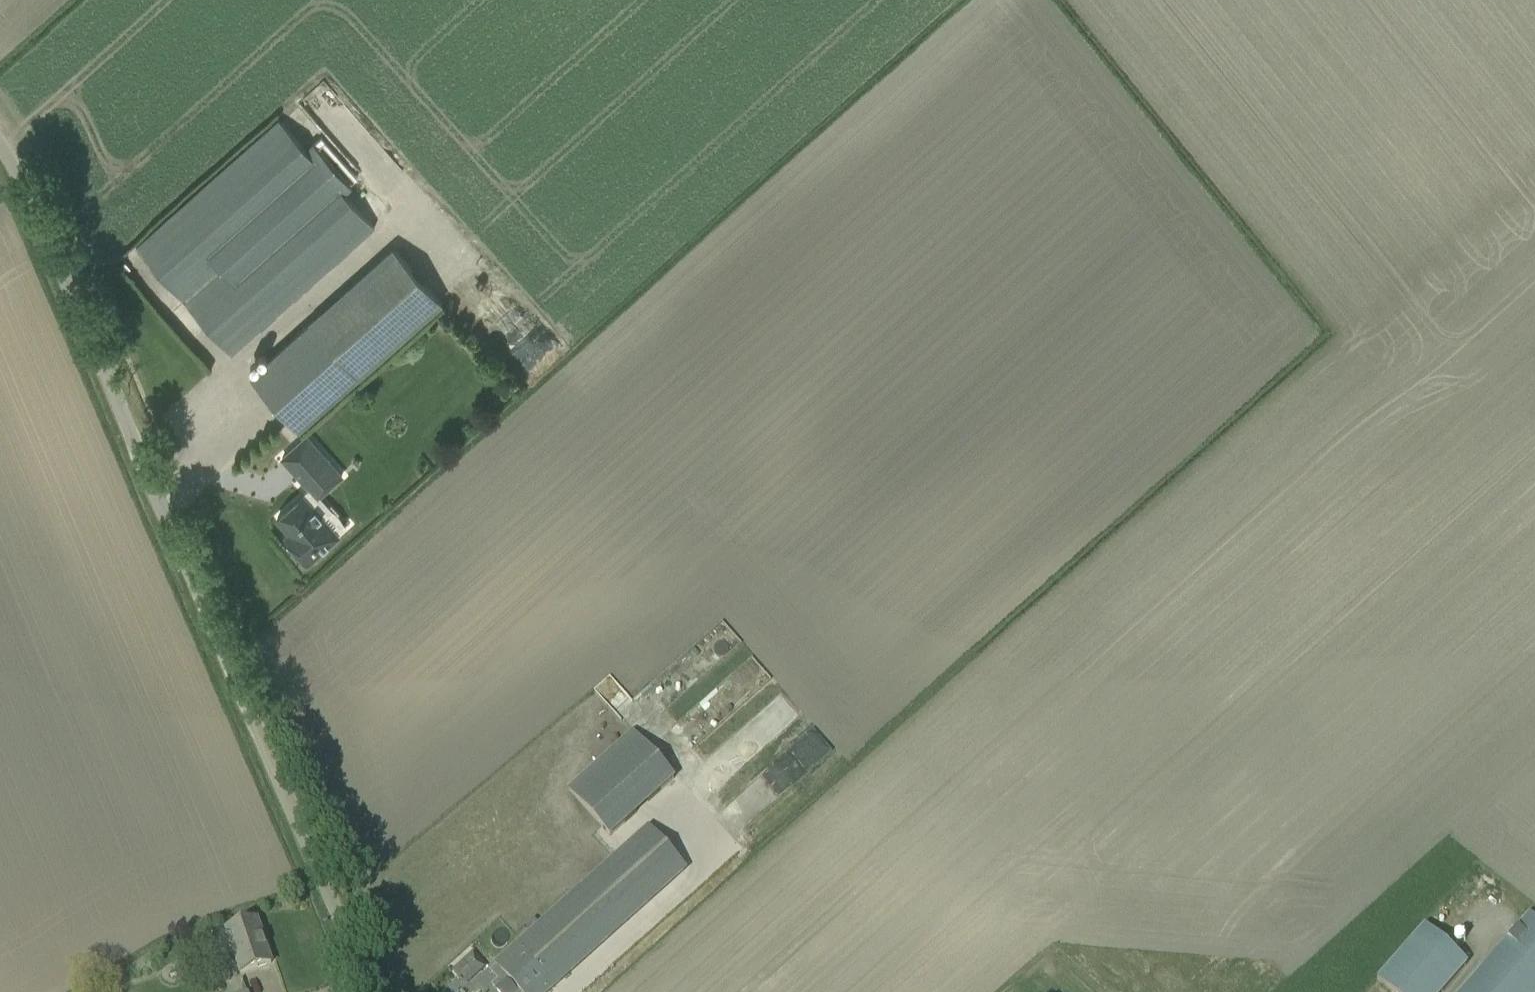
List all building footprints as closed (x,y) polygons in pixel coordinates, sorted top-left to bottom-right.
[(277,121),(136,247),(232,354),(373,228),(343,194),(358,181),(322,141),(307,154),(277,121)] [(393,248),(310,322),(251,375),(299,429),(442,302),(393,248)] [(285,537),(308,562),(348,526),(321,496),(343,477),(306,436),(282,457),(310,489),(277,517),(290,532),(285,537)] [(567,790),(610,839),(676,780),(633,731),(567,790)] [(686,870),(649,829),(510,952),(496,966),(505,977),(493,987),(497,991),(549,991),(686,870)] [(1529,912),(1460,991),(1534,991),(1534,917),(1529,912)] [(232,948),(234,955),(241,974),(271,964),(257,922),(238,928),(210,938),(215,954),(232,948)] [(1391,991),(1443,991),(1469,963),(1424,926),(1377,980),(1391,991)] [(473,953),(453,971),(460,979),(471,968),(477,975),(486,967),(473,953)]
